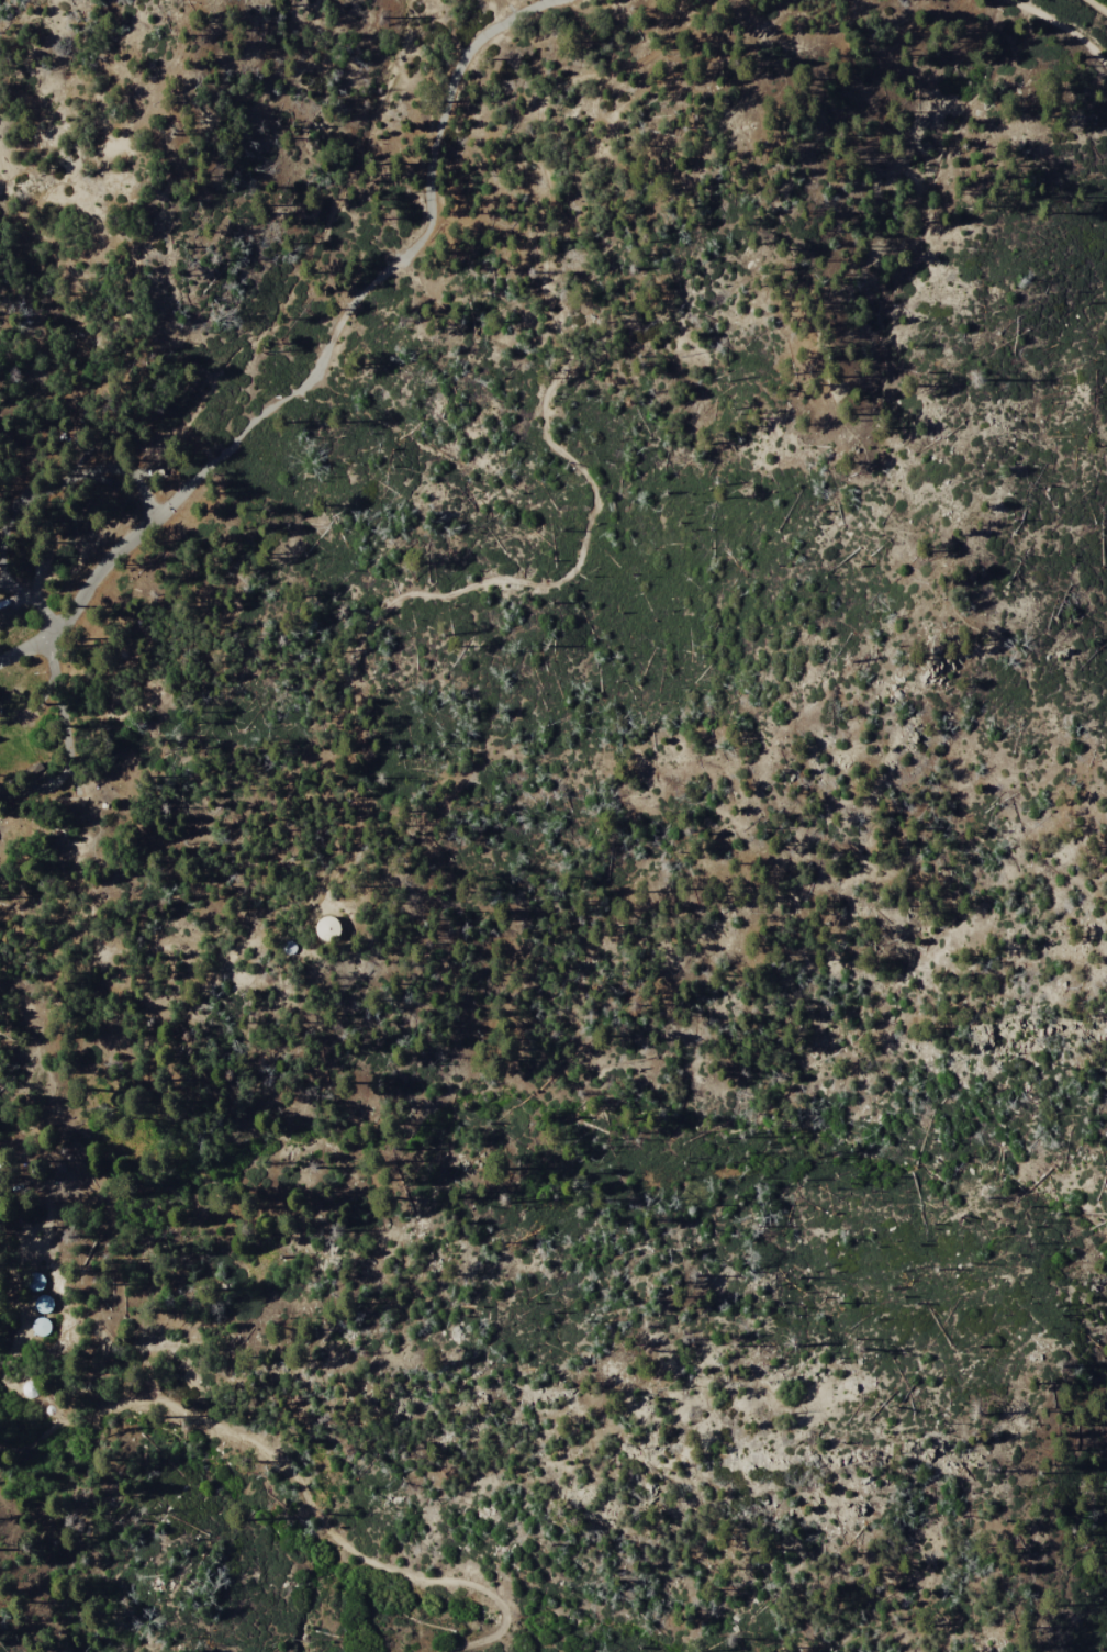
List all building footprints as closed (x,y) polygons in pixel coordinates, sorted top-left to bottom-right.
[(27,1288),(42,1290),(44,1274),(29,1272),(27,1288)] [(52,1300),(37,1296),(33,1310),(48,1315),(52,1300)] [(30,1319),(32,1336),(49,1334),(47,1317),(30,1319)]
